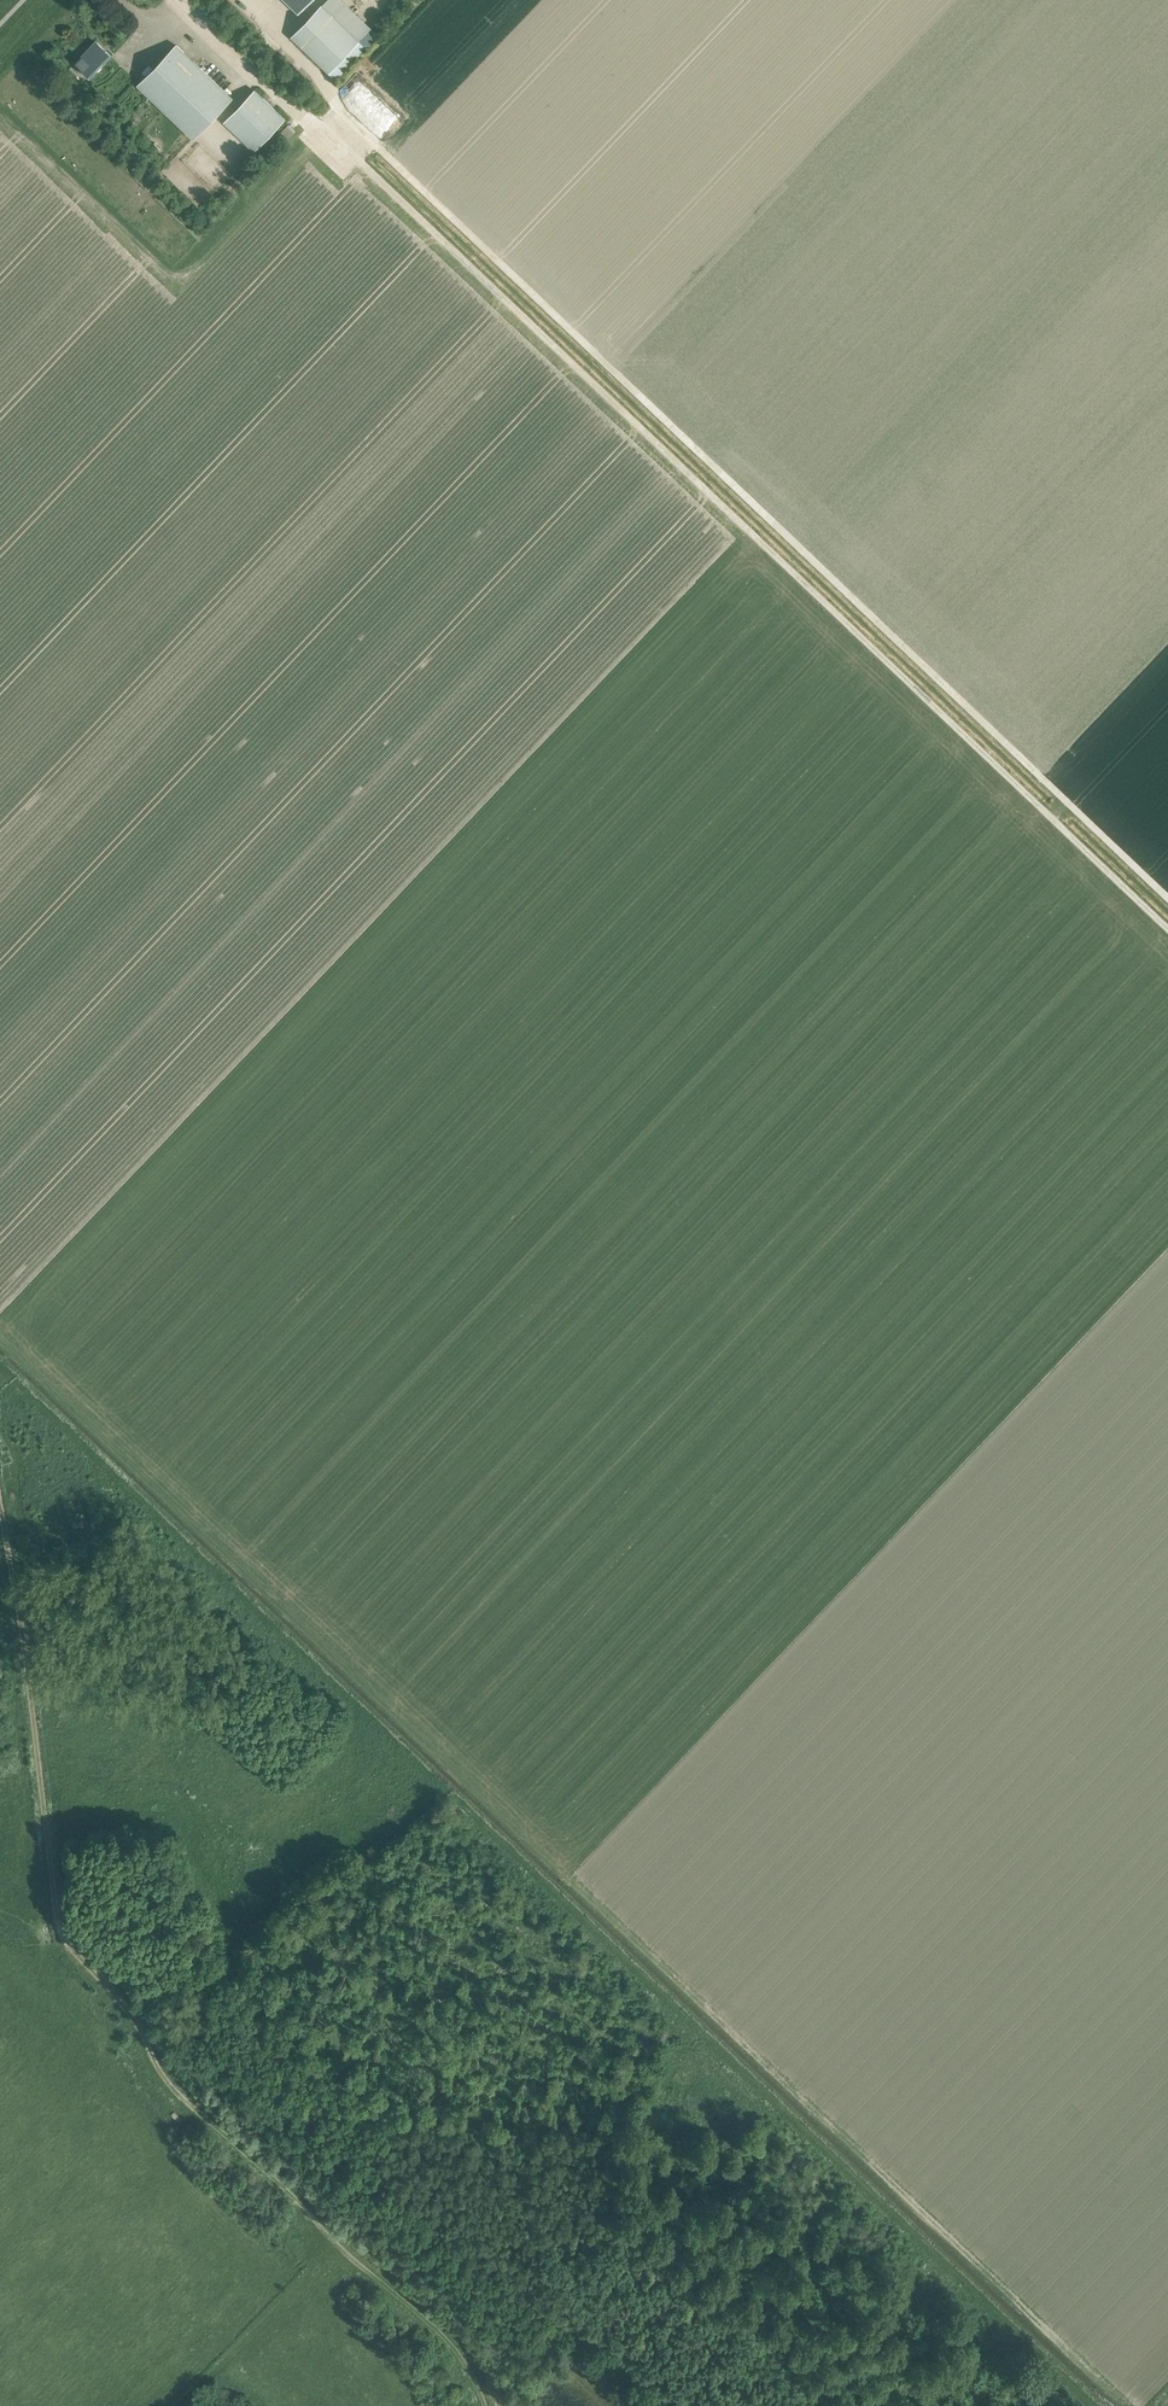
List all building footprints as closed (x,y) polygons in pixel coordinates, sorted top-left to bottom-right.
[(298,13),(310,0),(284,0),(298,13)] [(359,41),(322,5),(291,37),(329,72),(359,41)] [(96,42),(76,62),(91,76),(111,56),(96,42)] [(232,98),(176,45),(138,85),(193,138),(232,98)] [(255,90),(224,122),(254,150),(284,118),(255,90)]
